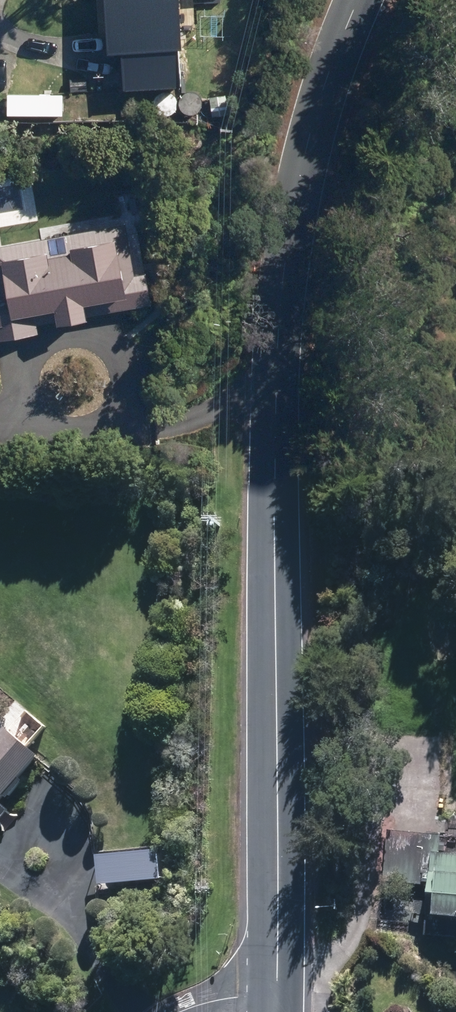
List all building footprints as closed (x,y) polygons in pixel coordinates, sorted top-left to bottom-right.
[(105,7),(107,53),(122,53),(123,88),(181,85),(178,32),(182,31),(180,0),(108,0),(108,7),(105,7)] [(226,109),(225,94),(211,96),(212,111),(226,109)] [(1,259),(8,299),(0,300),(0,340),(38,334),(37,326),(151,306),(146,274),(124,278),(117,239),(1,259)] [(5,808),(3,805),(40,759),(4,729),(0,734),(0,814),(5,808)] [(388,831),(384,881),(431,885),(427,936),(455,939),(455,860),(441,858),(443,836),(388,831)]
